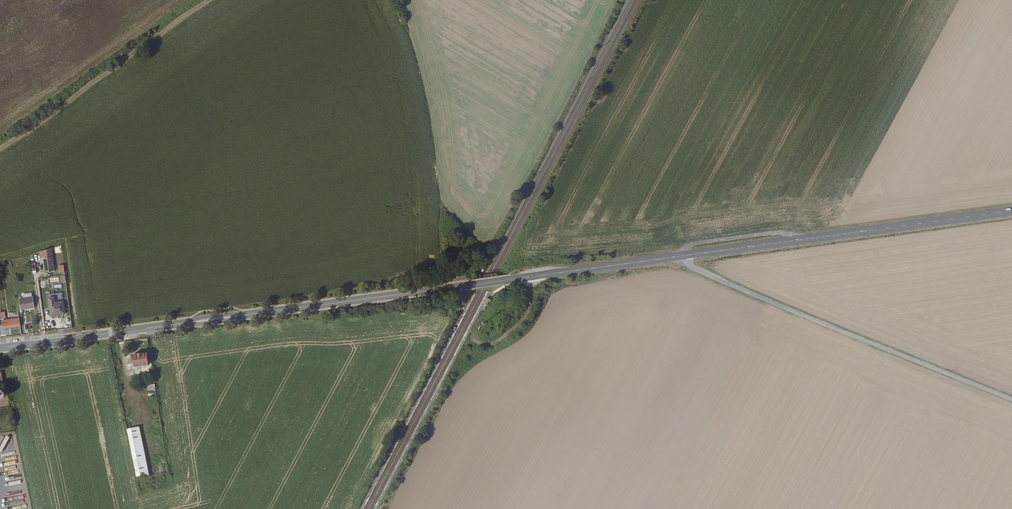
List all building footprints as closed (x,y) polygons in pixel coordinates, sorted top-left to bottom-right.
[(43,259),(44,269),(44,273),(54,272),(53,266),(52,258),(43,259)] [(34,307),(33,296),(20,298),(21,309),(34,307)] [(54,296),(49,297),(50,314),(65,312),(63,300),(55,301),(54,296)] [(20,326),(19,318),(2,320),(3,328),(20,326)] [(154,372),(152,361),(149,361),(147,354),(141,355),(138,356),(137,355),(135,355),(133,357),(135,368),(149,366),(150,373),(154,372)] [(139,481),(150,479),(141,429),(129,431),(139,481)]
